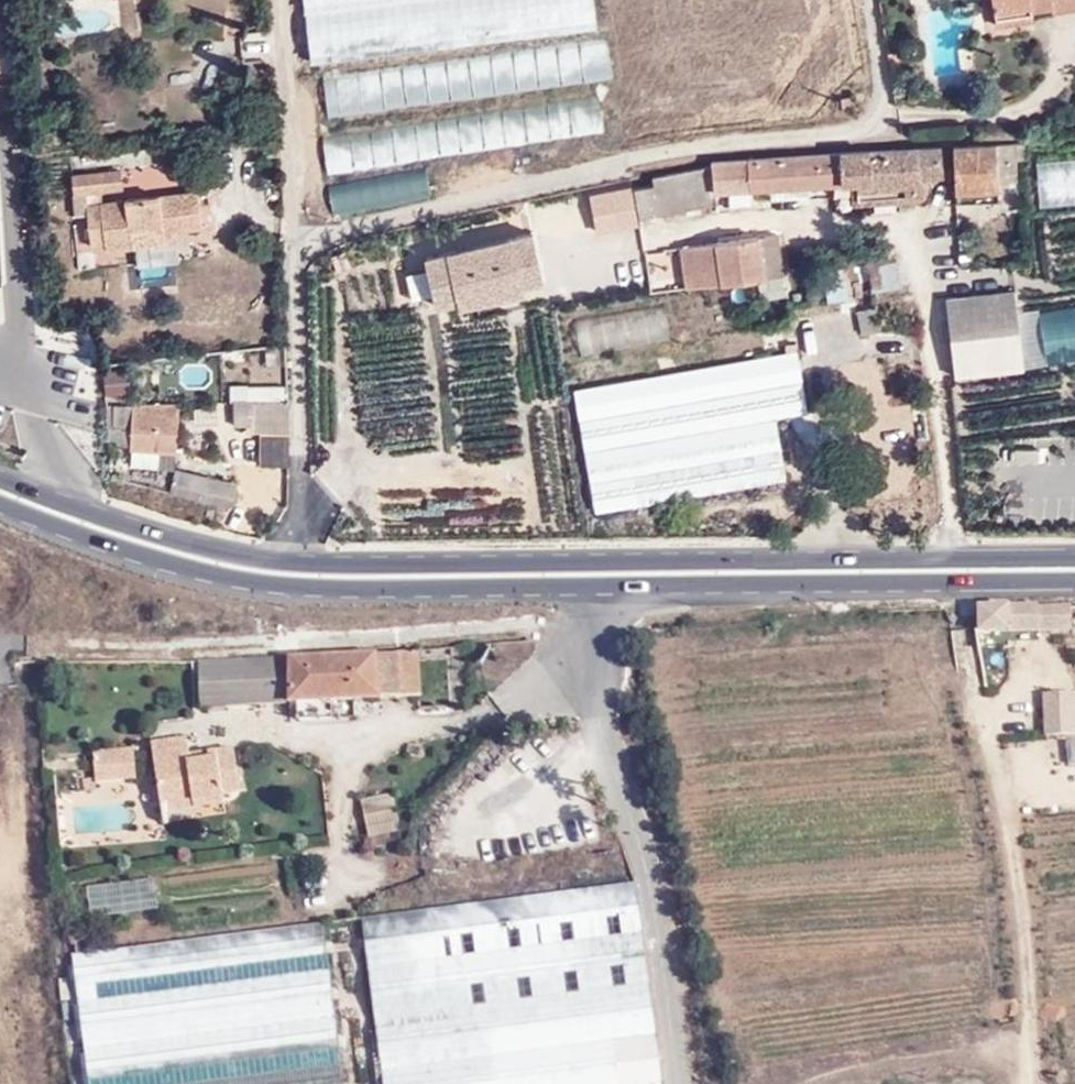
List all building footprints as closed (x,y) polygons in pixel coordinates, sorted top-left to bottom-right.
[(312,55),(595,24),(593,0),(305,0),(312,55)] [(1004,1),(994,3),(997,24),(1038,18),(1036,12),(1074,6),(1074,0),(1004,0),(1004,1)] [(322,70),(327,112),(613,84),(609,42),(322,70)] [(462,119),(468,152),(605,126),(599,94),(462,119)] [(1010,143),(953,146),(956,204),(1014,201),(1010,143)] [(939,151),(713,167),(713,174),(716,207),(720,207),(721,204),(749,203),(749,191),(853,185),(854,202),(930,199),(929,179),(940,179),(939,151)] [(428,159),(331,178),(337,210),(434,191),(428,159)] [(84,173),(70,174),(72,190),(124,185),(123,163),(84,165),(84,173)] [(716,207),(713,174),(655,179),(654,179),(657,211),(716,207)] [(657,211),(654,179),(640,180),(644,212),(657,211)] [(644,212),(640,180),(609,183),(615,234),(647,233),(644,212)] [(199,225),(198,184),(85,195),(89,245),(130,243),(128,230),(199,225)] [(428,247),(442,304),(551,278),(537,221),(428,247)] [(777,240),(759,241),(762,282),(782,279),(779,245),(778,244),(777,240)] [(757,241),(720,245),(693,248),(697,291),(762,282),(759,241),(757,241)] [(893,260),(868,264),(873,291),(899,287),(893,260)] [(1017,287),(948,295),(957,371),(1025,364),(1017,287)] [(1040,306),(1049,358),(1074,354),(1074,300),(1040,306)] [(573,314),(576,352),(668,344),(665,306),(573,314)] [(585,448),(805,408),(794,350),(572,388),(585,448)] [(132,390),(126,364),(103,369),(108,394),(132,390)] [(292,470),(291,402),(255,404),(258,472),(292,470)] [(132,405),(106,403),(104,433),(131,434),(132,405)] [(156,432),(158,407),(132,405),(131,434),(131,452),(172,454),(178,454),(179,433),(156,432)] [(179,433),(181,408),(158,407),(156,432),(179,433)] [(816,471),(805,408),(585,448),(595,509),(816,471)] [(171,470),(172,454),(131,452),(130,454),(126,454),(125,469),(171,470)] [(192,458),(185,486),(235,499),(238,485),(232,484),(226,467),(192,458)] [(1040,628),(1070,628),(1070,601),(1039,602),(1040,628)] [(1038,602),(978,603),(980,631),(1039,629),(1038,602)] [(292,662),(200,662),(202,708),(298,705),(301,721),(333,720),(333,703),(423,696),(417,652),(292,662)] [(984,656),(987,680),(1001,679),(998,655),(984,656)] [(1074,686),(1040,688),(1042,733),(1074,732),(1074,701),(1074,686)] [(98,765),(99,771),(139,768),(136,735),(96,738),(98,765)] [(192,744),(191,739),(156,743),(164,806),(194,802),(195,810),(228,805),(226,794),(240,792),(236,753),(214,756),(216,763),(196,765),(195,757),(193,743),(192,744)] [(214,756),(195,757),(196,765),(216,763),(214,756)] [(100,784),(99,771),(98,765),(80,766),(82,786),(100,784)] [(364,818),(397,810),(395,796),(361,802),(364,818)] [(194,802),(164,806),(166,815),(195,810),(194,802)] [(642,889),(367,918),(384,1083),(662,1083),(642,889)] [(72,946),(74,963),(324,929),(321,913),(316,914),(72,946)] [(324,929),(74,963),(78,992),(328,955),(324,929)] [(328,955),(78,992),(85,1041),(335,1004),(328,955)] [(85,1041),(92,1083),(108,1083),(342,1050),(335,1004),(85,1041)] [(108,1083),(347,1083),(342,1050),(108,1083)]
